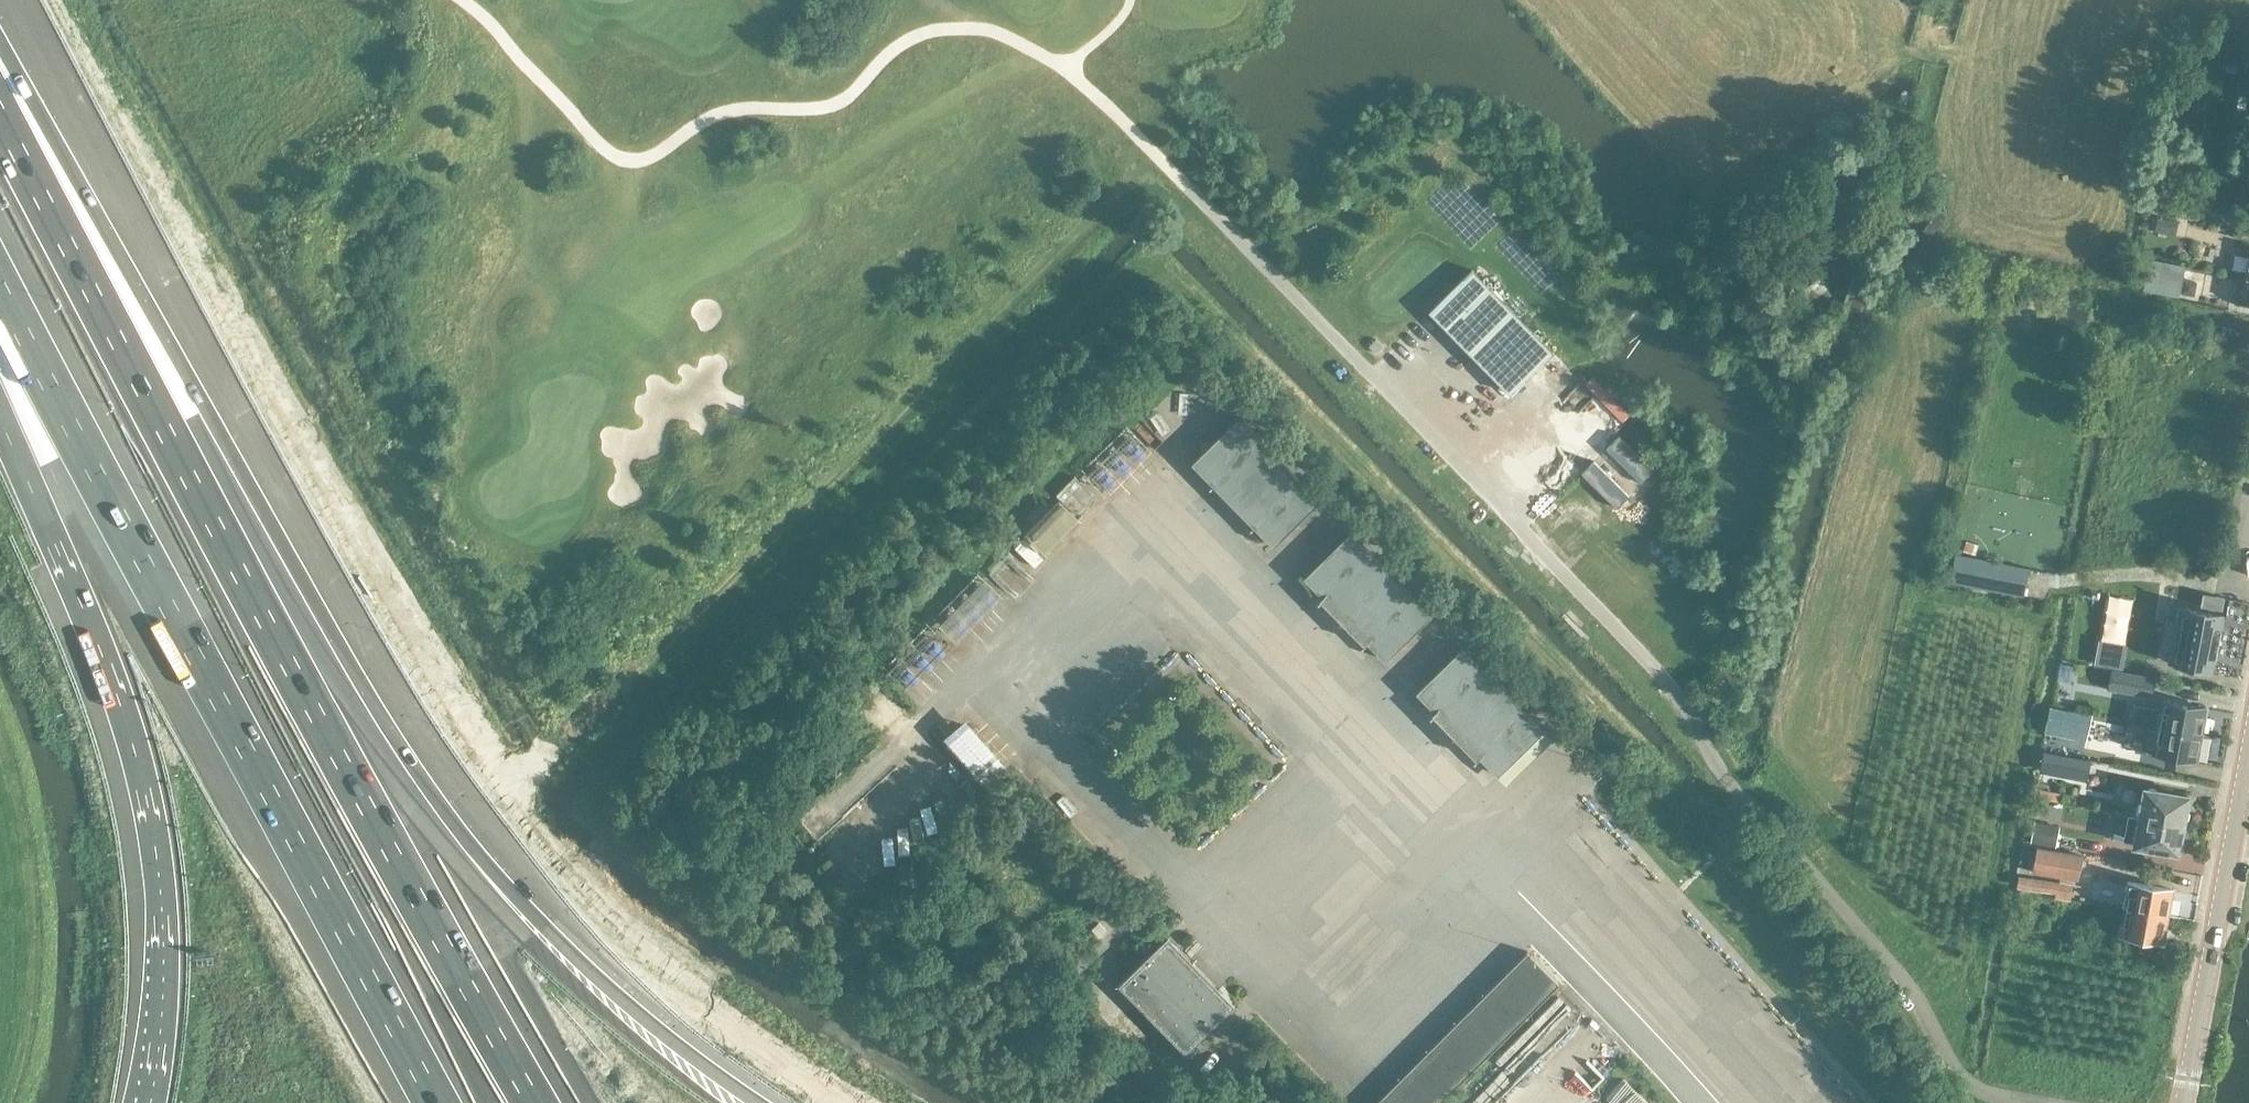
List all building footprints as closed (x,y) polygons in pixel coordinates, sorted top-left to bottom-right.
[(2242,52),(2240,66),(2248,67),(2248,53),(2242,52)] [(2152,256),(2147,288),(2182,292),(2186,260),(2152,256)] [(1472,269),(1431,309),(1517,398),(1558,358),(1472,269)] [(1319,500),(1238,416),(1192,462),(1273,545),(1319,500)] [(1107,489),(1154,445),(1136,426),(1089,471),(1107,489)] [(1595,475),(1604,465),(1581,444),(1572,454),(1595,475)] [(1029,531),(1048,549),(1081,513),(1075,508),(1089,493),(1091,495),(1093,493),(1077,478),(1029,531)] [(1432,614),(1350,531),(1304,576),(1385,660),(1432,614)] [(2030,568),(1956,554),(1950,582),(2024,596),(2030,568)] [(960,639),(1006,592),(986,573),(941,620),(960,639)] [(2203,593),(2201,606),(2222,610),(2224,597),(2203,593)] [(2222,615),(2183,607),(2173,663),(2212,670),(2222,615)] [(912,687),(957,641),(936,620),(891,666),(912,687)] [(1552,737),(1462,646),(1416,691),(1506,783),(1552,737)] [(2098,663),(2119,667),(2122,650),(2101,646),(2098,663)] [(2152,697),(2156,677),(2113,669),(2108,689),(2152,697)] [(2206,707),(2161,699),(2156,725),(2201,733),(2206,707)] [(2047,732),(2090,737),(2094,709),(2050,704),(2047,732)] [(947,734),(991,782),(1012,762),(968,714),(947,734)] [(2201,733),(2156,725),(2152,752),(2196,760),(2201,733)] [(2044,750),(2042,777),(2090,780),(2092,753),(2044,750)] [(2189,795),(2142,787),(2137,815),(2183,824),(2189,795)] [(2183,824),(2137,815),(2132,843),(2178,853),(2183,824)] [(2057,844),(2063,823),(2038,816),(2032,837),(2057,844)] [(2079,851),(2081,839),(2060,835),(2058,847),(2079,851)] [(2081,878),(2086,855),(2040,846),(2035,870),(2081,878)] [(2055,895),(2057,883),(2024,877),(2023,890),(2055,895)] [(2172,890),(2127,881),(2122,906),(2167,915),(2172,890)] [(2167,915),(2122,906),(2117,933),(2162,940),(2167,915)] [(1235,1004),(1168,935),(1119,984),(1185,1052),(1235,1004)] [(1372,1102),(1435,1102),(1558,980),(1527,949),(1372,1102)]
